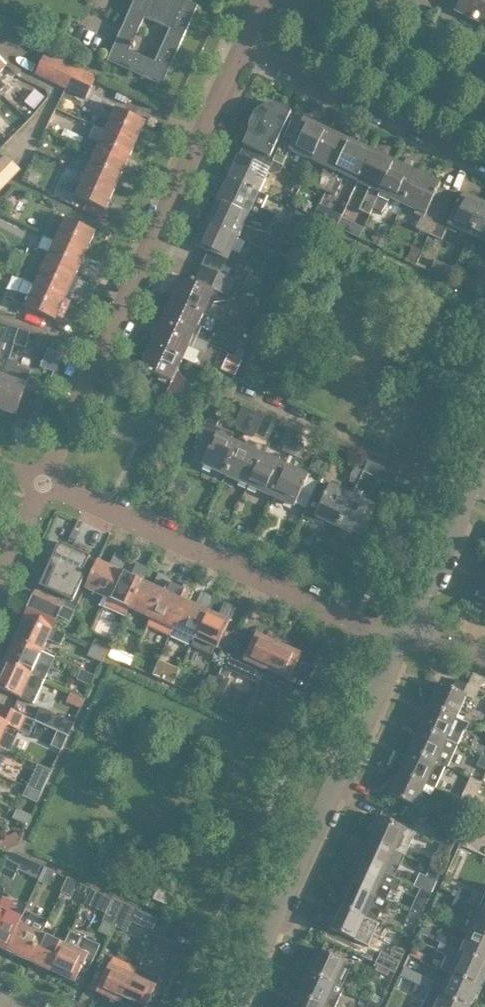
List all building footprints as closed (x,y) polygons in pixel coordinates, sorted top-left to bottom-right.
[(160,85),(197,4),(188,0),(133,0),(121,25),(136,32),(143,16),(169,28),(154,61),(128,49),(132,41),(118,34),(106,60),(160,85)] [(481,21),(484,13),(484,0),(459,0),(454,9),(481,21)] [(40,61),(60,71),(64,61),(44,51),(40,61)] [(34,72),(54,82),(60,71),(40,61),(34,72)] [(54,82),(65,87),(70,76),(75,66),(64,61),(60,71),(54,82)] [(75,66),(70,76),(90,85),(95,75),(75,66)] [(90,85),(70,76),(65,87),(85,96),(90,85)] [(240,153),(271,167),(276,157),(274,156),(271,155),(292,109),(290,108),(288,106),(287,105),(285,104),(283,103),(280,103),(278,102),(276,102),(274,102),(272,102),(269,102),(267,103),(265,103),(261,105),(259,107),(257,108),(256,110),(254,111),(260,116),(253,131),(249,129),(243,142),(245,143),(240,153)] [(92,125),(104,130),(134,144),(144,122),(114,108),(109,120),(92,115),(88,123),(92,125)] [(288,147),(313,159),(327,127),(320,124),(322,120),(315,117),(313,121),(304,116),(304,117),(295,113),(291,120),(274,156),(276,157),(282,160),(288,147)] [(78,145),(94,152),(124,165),(134,144),(104,130),(92,125),(86,138),(82,136),(78,145)] [(328,187),(351,139),(327,127),(313,159),(325,165),(320,183),(328,187)] [(351,139),(326,192),(335,196),(346,175),(359,181),(374,149),(366,146),(369,140),(361,137),(358,142),(351,139)] [(382,153),(374,149),(359,181),(372,186),(361,208),(372,213),(373,209),(396,160),(388,156),(389,153),(384,151),(382,153)] [(68,166),(84,173),(114,187),(124,165),(94,152),(89,163),(72,158),(68,166)] [(19,167),(5,153),(0,158),(0,187),(19,167)] [(231,170),(229,173),(228,176),(260,191),(261,188),(271,167),(240,153),(239,153),(235,161),(230,159),(226,167),(231,170)] [(391,196),(404,203),(419,171),(414,168),(413,160),(412,160),(410,159),(409,158),(408,157),(405,164),(396,160),(373,209),(381,213),(391,196)] [(284,162),(275,158),(271,167),(277,170),(281,168),(284,162)] [(419,171),(404,203),(418,209),(415,213),(425,218),(421,232),(430,236),(450,192),(440,187),(443,182),(419,171)] [(58,188),(74,195),(86,201),(104,209),(114,187),(84,173),(79,185),(62,180),(58,188)] [(260,206),(266,194),(260,191),(228,176),(225,182),(220,180),(216,188),(221,191),(218,198),(269,222),(271,223),(275,213),(260,206)] [(472,234),(484,206),(484,202),(463,192),(461,197),(450,192),(430,236),(440,241),(447,228),(456,233),(459,228),(472,234)] [(265,230),(269,222),(218,198),(214,206),(209,203),(205,212),(210,214),(207,222),(239,237),(245,224),(262,229),(265,230)] [(86,201),(83,207),(101,216),(104,209),(86,201)] [(331,208),(321,203),(315,215),(325,219),(331,208)] [(472,234),(484,240),(479,258),(484,261),(484,206),(472,234)] [(38,234),(54,241),(84,255),(94,232),(64,218),(58,231),(41,225),(38,234)] [(353,221),(349,230),(358,235),(362,225),(353,221)] [(233,250),(239,237),(207,222),(203,229),(200,229),(198,233),(200,235),(196,244),(217,254),(210,269),(236,282),(242,269),(234,261),(238,252),(233,250)] [(374,243),(383,247),(389,234),(379,230),(374,243)] [(84,255),(54,241),(48,252),(31,247),(28,255),(44,262),(74,276),(84,255)] [(412,242),(406,255),(414,258),(420,246),(412,242)] [(449,279),(455,266),(435,256),(429,269),(449,279)] [(276,277),(283,263),(272,257),(265,271),(276,277)] [(18,277),(34,284),(64,298),(74,276),(44,262),(38,274),(21,269),(18,277)] [(172,297),(204,312),(207,314),(213,301),(231,299),(238,282),(236,282),(210,269),(203,266),(196,280),(183,274),(172,297)] [(243,280),(250,284),(253,278),(245,275),(243,280)] [(8,299),(24,306),(54,320),(64,298),(34,284),(28,296),(11,291),(8,299)] [(198,325),(204,312),(172,297),(162,320),(207,341),(211,333),(198,325)] [(203,349),(207,341),(162,320),(158,328),(154,326),(151,333),(155,335),(151,343),(182,357),(188,345),(203,349)] [(19,327),(12,347),(21,350),(27,329),(19,327)] [(176,370),(182,357),(151,343),(140,366),(168,379),(163,389),(184,399),(190,386),(176,370)] [(224,360),(237,366),(241,358),(227,352),(224,360)] [(3,375),(0,384),(0,408),(16,413),(26,382),(14,378),(17,361),(9,358),(3,375)] [(244,432),(254,411),(242,406),(235,422),(236,428),(244,432)] [(263,415),(254,411),(244,432),(252,435),(256,430),(263,415)] [(202,463),(225,474),(239,442),(231,438),(233,434),(226,431),(224,435),(216,431),(216,432),(213,431),(218,419),(220,419),(215,412),(205,419),(194,443),(201,446),(195,458),(203,462),(202,463)] [(289,452),(299,431),(290,426),(283,441),(282,448),(289,452)] [(296,439),(290,452),(297,456),(301,450),(303,442),(296,439)] [(262,453),(239,442),(225,474),(248,484),(262,453)] [(262,453),(248,484),(270,495),(285,463),(278,460),(280,455),(274,452),(270,457),(262,453)] [(385,480),(390,469),(390,468),(368,458),(362,469),(356,482),(351,494),(352,494),(338,526),(361,536),(375,505),(363,499),(375,475),(385,480)] [(285,463),(270,495),(293,505),(295,501),(306,506),(317,482),(306,477),(308,474),(285,463)] [(355,467),(351,472),(350,479),(356,482),(362,469),(355,467)] [(317,482),(306,506),(316,511),(314,515),(338,526),(352,494),(351,494),(329,483),(327,487),(317,482)] [(243,534),(251,537),(254,529),(246,526),(243,533),(243,534)] [(72,527),(68,535),(74,538),(78,530),(72,527)] [(41,594),(73,608),(94,563),(87,559),(89,554),(59,540),(47,564),(53,567),(41,594)] [(85,584),(107,595),(119,569),(125,556),(117,552),(111,566),(96,559),(85,584)] [(130,605),(142,580),(148,567),(139,563),(133,576),(119,569),(107,595),(104,602),(127,612),(130,605)] [(130,605),(150,615),(166,581),(168,576),(161,573),(155,586),(142,580),(130,605)] [(147,622),(169,632),(172,625),(184,599),(190,586),(183,583),(181,588),(166,581),(150,615),(147,622)] [(476,602),(484,606),(484,582),(476,602)] [(195,635),(207,610),(213,597),(200,591),(194,604),(184,599),(172,625),(169,632),(192,643),(195,635)] [(73,608),(41,594),(38,592),(37,592),(27,614),(53,627),(57,618),(66,621),(73,608)] [(223,632),(235,606),(235,605),(227,602),(227,603),(221,616),(207,610),(195,635),(192,643),(211,652),(215,644),(217,645),(223,632)] [(63,631),(53,627),(27,614),(15,638),(42,651),(47,640),(57,645),(63,631)] [(227,650),(227,651),(232,653),(226,666),(231,668),(260,682),(278,642),(256,631),(251,640),(235,633),(234,637),(227,650)] [(223,632),(217,645),(227,650),(234,637),(223,632)] [(89,643),(107,651),(109,642),(93,635),(89,643)] [(15,638),(8,654),(5,661),(45,679),(55,657),(42,651),(15,638)] [(285,708),(293,712),(313,668),(297,661),(301,652),(278,642),(260,682),(281,692),(279,697),(279,699),(281,705),(283,706),(285,708)] [(102,661),(107,651),(89,643),(84,653),(102,661)] [(158,658),(152,673),(153,673),(162,677),(173,682),(179,668),(158,658)] [(45,679),(5,661),(0,672),(0,686),(34,702),(45,679)] [(222,664),(218,672),(227,676),(231,668),(226,666),(222,664)] [(90,685),(95,675),(78,667),(73,677),(90,685)] [(455,675),(451,685),(441,680),(430,703),(456,715),(465,695),(474,699),(479,688),(455,675)] [(80,707),(85,698),(68,690),(63,699),(80,707)] [(9,750),(19,728),(30,733),(36,719),(0,702),(0,745),(7,749),(9,750)] [(430,703),(420,725),(456,741),(466,719),(456,715),(430,703)] [(34,718),(68,733),(73,721),(40,705),(34,718)] [(285,722),(275,718),(272,725),(281,730),(285,722)] [(410,747),(436,759),(445,763),(446,764),(456,741),(420,725),(410,747)] [(400,769),(426,781),(435,785),(445,763),(436,759),(410,747),(400,769)] [(481,753),(476,764),(484,768),(484,755),(481,753)] [(47,779),(51,769),(34,761),(30,771),(47,779)] [(426,781),(400,769),(389,792),(415,804),(426,781)] [(465,786),(476,791),(481,780),(470,775),(465,786)] [(36,802),(41,792),(24,784),(19,794),(36,802)] [(440,816),(435,826),(456,836),(471,803),(460,797),(450,820),(440,816)] [(26,824),(30,815),(13,807),(9,816),(26,824)] [(369,837),(395,849),(405,854),(416,831),(380,814),(369,837)] [(456,836),(435,826),(430,838),(440,842),(435,852),(446,857),(456,836)] [(369,837),(359,859),(385,871),(395,849),(369,837)] [(10,850),(4,863),(16,868),(16,867),(22,855),(22,854),(11,849),(10,849),(10,850)] [(349,881),(375,893),(384,897),(388,889),(394,891),(399,878),(385,871),(359,859),(349,881)] [(439,869),(428,864),(423,875),(434,880),(439,869)] [(38,880),(47,885),(54,869),(45,865),(38,880)] [(61,891),(70,895),(77,879),(68,875),(61,891)] [(349,881),(339,903),(365,915),(372,919),(374,919),(377,912),(382,914),(389,900),(384,897),(375,893),(349,881)] [(484,896),(457,885),(453,894),(467,900),(480,906),(484,908),(484,895),(484,896)] [(152,897),(166,903),(171,892),(157,886),(152,897)] [(424,903),(429,891),(418,886),(413,898),(424,903)] [(467,900),(453,894),(449,902),(463,908),(467,900)] [(124,901),(110,895),(99,919),(113,926),(124,901)] [(7,948),(20,921),(22,915),(9,909),(13,902),(2,897),(1,901),(0,900),(0,945),(7,948)] [(113,926),(123,931),(135,906),(124,901),(113,926)] [(372,919),(365,915),(339,903),(328,926),(362,942),(372,919)] [(470,928),(484,934),(484,908),(480,906),(470,928)] [(44,926),(44,925),(48,918),(25,908),(22,915),(7,948),(29,958),(44,926)] [(418,913),(408,908),(403,919),(413,924),(418,913)] [(421,922),(418,930),(427,935),(431,927),(421,922)] [(65,942),(50,935),(53,929),(44,926),(42,931),(29,958),(52,969),(65,942)] [(182,954),(192,932),(179,926),(169,948),(182,954)] [(464,941),(438,929),(434,938),(461,950),(484,961),(484,934),(470,928),(464,941)] [(65,942),(52,969),(75,980),(81,966),(88,969),(100,943),(70,929),(65,942)] [(461,950),(434,938),(428,950),(455,962),(451,972),(481,985),(484,975),(484,961),(461,950)] [(373,959),(394,969),(403,948),(392,943),(388,953),(378,948),(373,959)] [(410,945),(407,951),(418,956),(421,950),(410,945)] [(319,948),(308,970),(334,982),(335,981),(340,983),(350,962),(319,948)] [(97,990),(120,1001),(136,966),(113,956),(97,990)] [(394,969),(373,959),(367,972),(377,976),(372,986),(383,991),(394,969)] [(120,1001),(133,1006),(145,1006),(159,977),(136,966),(120,1001)] [(334,982),(308,970),(298,992),(324,1004),(330,1006),(332,1006),(342,986),(334,982)] [(445,984),(418,972),(414,981),(441,994),(470,1006),(471,1006),(481,985),(451,972),(445,984)] [(441,994),(414,981),(409,991),(436,1004),(435,1006),(470,1006),(441,994)] [(324,1004),(298,992),(291,1006),(330,1006),(324,1004)] [(363,1006),(376,1006),(378,1003),(367,998),(363,1006)]
